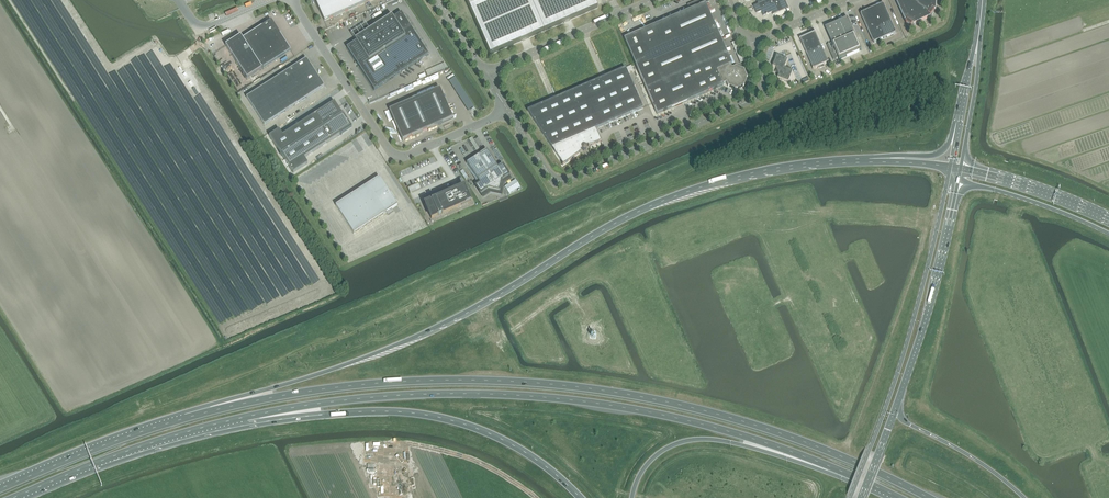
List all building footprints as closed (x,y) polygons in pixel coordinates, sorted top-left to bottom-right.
[(324,21),(345,12),(340,0),(316,0),(315,1),(324,21)] [(345,12),(355,7),(352,0),(340,0),(345,12)] [(490,55),(597,8),(594,0),(466,0),(490,55)] [(624,39),(635,64),(652,104),(657,114),(672,108),(714,90),(716,89),(723,86),(722,84),(726,83),(728,87),(736,90),(744,86),(747,78),(744,70),(736,67),(732,68),(730,65),(731,64),(705,4),(709,2),(709,0),(699,0),(688,5),(689,9),(690,10),(649,28),(624,39)] [(758,4),(753,6),(757,14),(761,11),(763,16),(768,14),(768,13),(771,11),(773,15),(789,8),(785,0),(756,0),(758,4)] [(905,21),(907,22),(906,24),(911,27),(913,25),(931,16),(935,11),(936,0),(895,0),(905,21)] [(882,31),(885,38),(896,33),(896,32),(884,5),(883,4),(872,9),(882,31)] [(861,15),(870,36),(882,31),(872,9),(861,14),(861,15)] [(356,42),(347,48),(374,90),(428,55),(401,13),(393,18),(391,16),(355,40),(356,42)] [(292,15),(289,18),(294,24),(297,22),(292,15)] [(455,18),(451,20),(460,33),(463,31),(455,18)] [(840,61),(862,51),(848,18),(837,23),(828,25),(828,27),(825,28),(832,43),(827,45),(834,60),(838,58),(840,61)] [(241,36),(225,46),(247,79),(291,51),(271,20),(242,39),(241,36)] [(330,37),(340,33),(336,25),(327,29),(330,37)] [(882,31),(870,36),(873,43),(874,43),(885,38),(882,31)] [(800,39),(807,54),(822,48),(815,33),(816,33),(816,32),(811,34),(804,36),(805,36),(805,37),(800,39),(800,40),(800,39)] [(205,40),(199,42),(201,50),(208,47),(205,40)] [(737,40),(732,42),(741,62),(745,60),(737,40)] [(822,48),(807,54),(813,69),(818,67),(818,68),(818,69),(825,67),(825,66),(825,67),(824,65),(829,62),(828,62),(822,48)] [(778,78),(789,82),(793,72),(785,68),(788,60),(777,56),(773,67),(776,68),(776,69),(779,74),(779,75),(778,78)] [(306,59),(246,98),(264,125),(324,86),(306,59)] [(422,71),(425,77),(431,74),(428,68),(422,71)] [(527,111),(552,148),(552,147),(553,147),(554,148),(554,150),(556,153),(557,155),(559,159),(561,160),(564,164),(562,165),(563,165),(581,152),(580,151),(582,149),(583,150),(584,150),(585,150),(586,150),(586,148),(586,147),(588,146),(588,147),(601,141),(595,129),(643,108),(625,68),(527,111)] [(453,118),(440,88),(389,110),(402,140),(453,118)] [(279,130),(269,136),(293,173),(308,163),(304,158),(340,134),(341,135),(342,134),(342,133),(348,129),(349,125),(343,116),(344,116),(342,113),(334,102),(283,135),(279,130)] [(486,150),(466,163),(480,184),(476,186),(486,201),(516,188),(502,166),(498,168),(486,150)] [(379,177),(336,206),(354,233),(397,205),(379,177)] [(425,204),(431,219),(470,202),(464,187),(459,189),(458,188),(454,190),(455,191),(425,204)]
